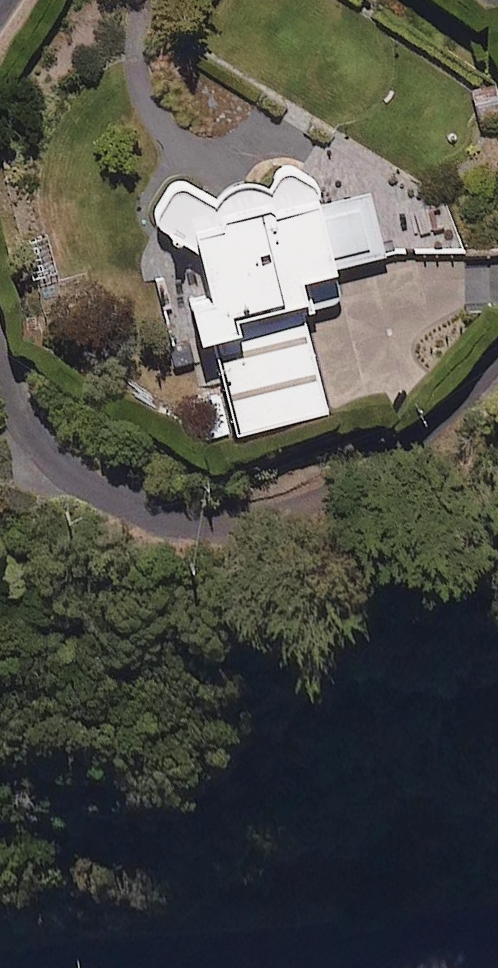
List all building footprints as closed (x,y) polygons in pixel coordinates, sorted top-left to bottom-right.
[(317,196),(313,176),(281,166),(268,187),(265,184),(261,181),(257,180),(253,178),(248,178),(244,178),(239,178),(235,180),(231,181),(227,184),(224,186),(221,190),(218,193),(216,197),(214,202),(181,179),(155,219),(196,246),(209,293),(192,298),(203,341),(209,339),(233,428),(326,403),(302,314),(314,311),(306,281),(339,272),(336,259),(381,247),(364,183),(317,196)] [(50,234),(27,238),(35,284),(58,280),(50,234)]
